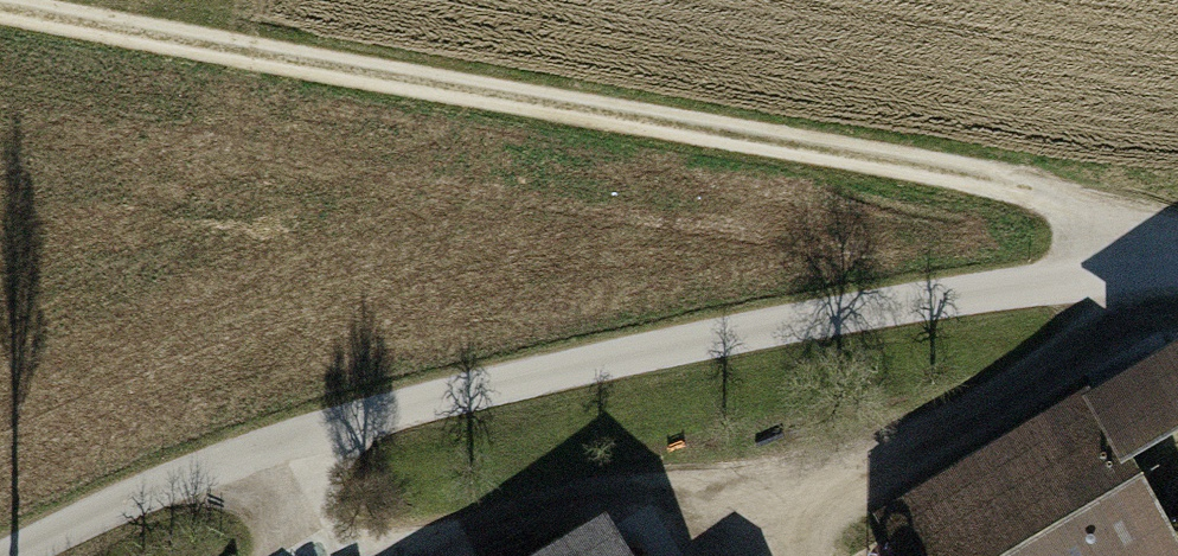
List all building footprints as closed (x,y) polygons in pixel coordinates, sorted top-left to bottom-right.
[(873,530),(888,555),(1168,555),(1127,485),(1177,455),(1177,360),(1175,354),(873,530)] [(602,526),(551,555),(619,555),(602,526)]
